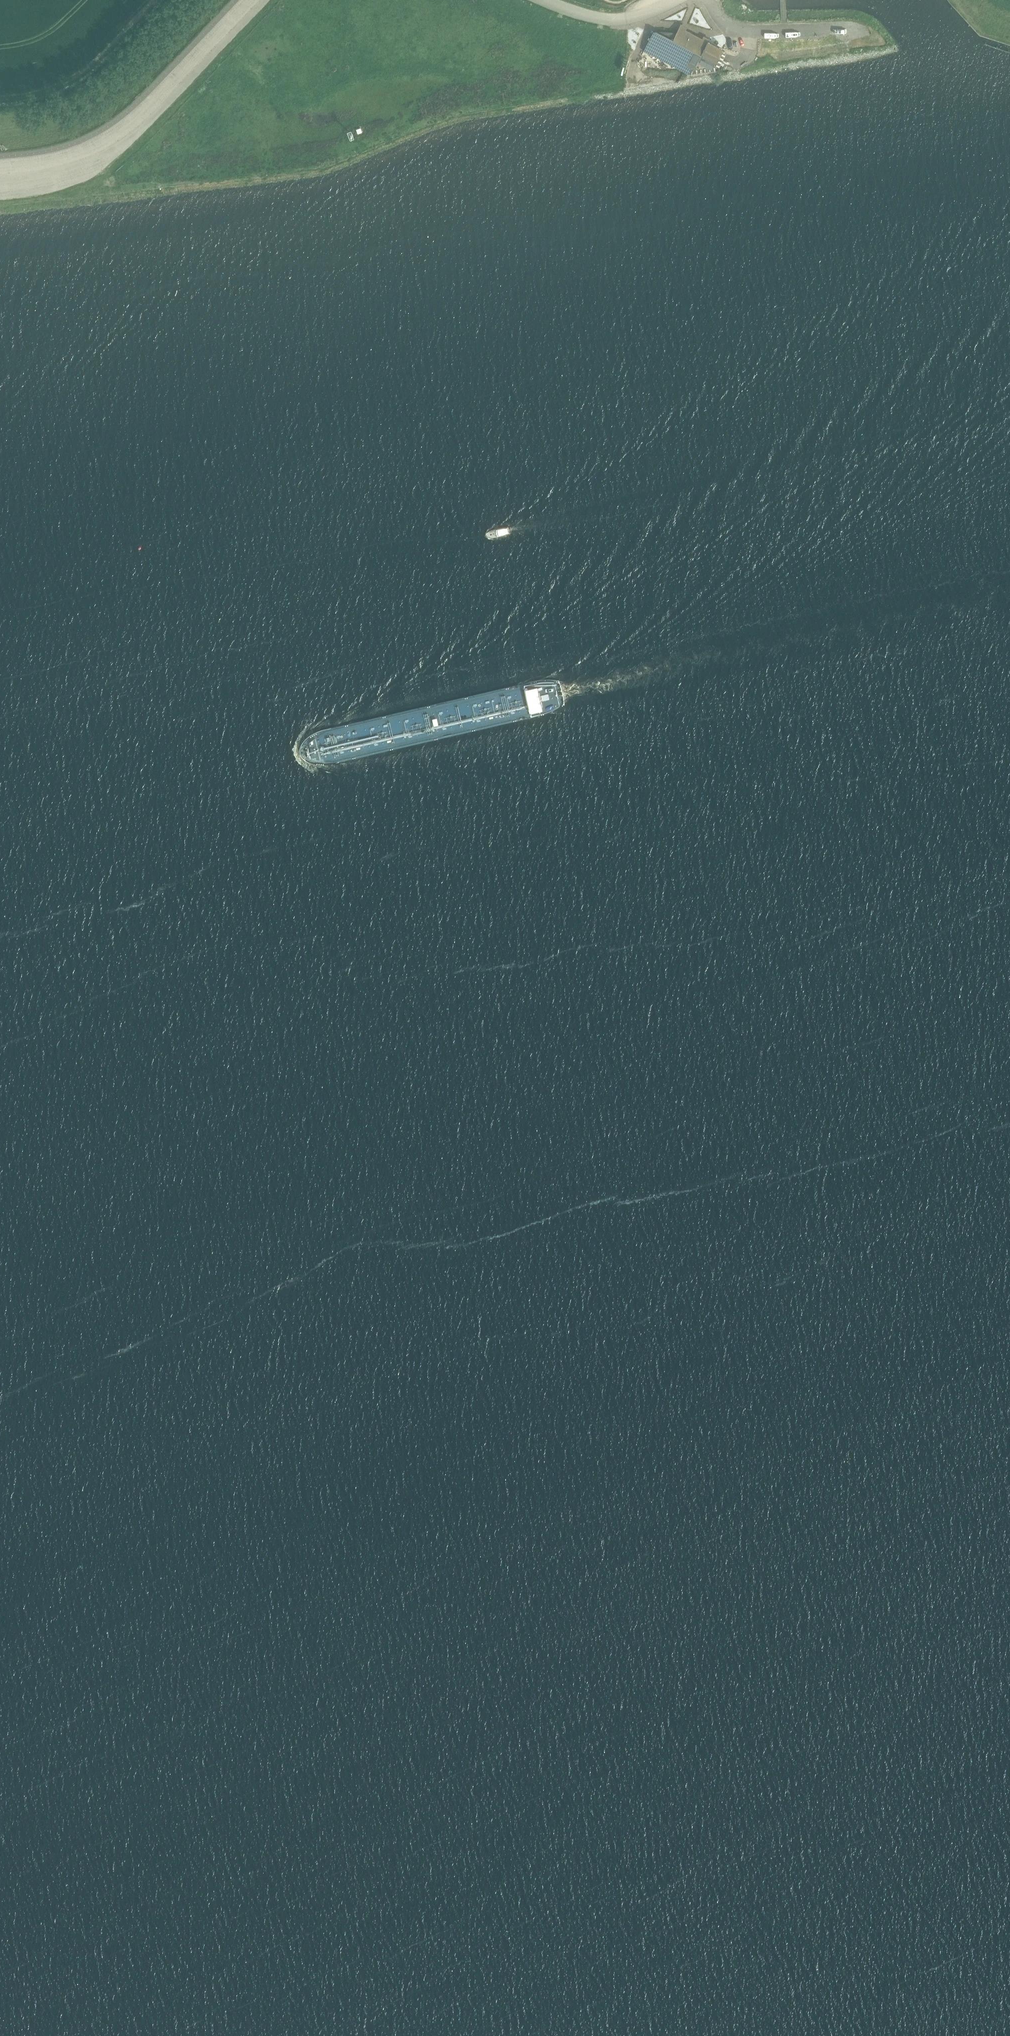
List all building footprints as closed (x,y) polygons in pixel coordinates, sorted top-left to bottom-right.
[(656,31),(650,44),(695,67),(714,64),(722,49),(713,45),(680,28),(677,33),(656,31)]
